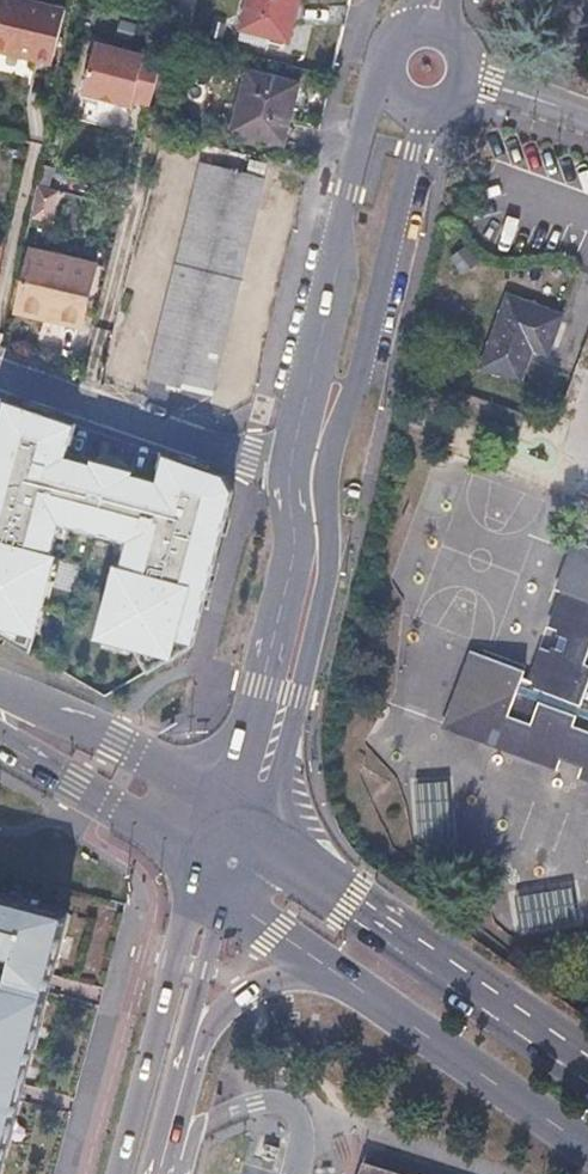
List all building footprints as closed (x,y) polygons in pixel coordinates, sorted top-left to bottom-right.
[(7,0),(0,0),(0,57),(14,60),(16,51),(48,59),(59,13),(7,0)] [(240,27),(285,39),(295,0),(247,0),(240,27)] [(141,57),(91,45),(78,97),(128,109),(129,103),(147,107),(158,63),(140,59),(141,57)] [(48,59),(16,51),(14,60),(46,68),(48,59)] [(284,79),(232,66),(216,126),(269,139),(284,79)] [(260,179),(197,164),(150,367),(211,381),(260,179)] [(52,192),(33,187),(23,228),(41,232),(52,192)] [(48,263),(27,258),(11,319),(77,336),(91,281),(77,277),(79,268),(49,259),(48,263)] [(565,292),(518,274),(499,327),(546,345),(544,351),(560,357),(577,312),(560,306),(565,292)] [(144,667),(191,640),(203,595),(229,494),(220,477),(160,457),(152,483),(128,475),(130,469),(110,463),(87,455),(85,461),(62,453),(71,425),(0,400),(0,638),(22,651),(56,522),(119,539),(93,637),(135,651),(144,667)] [(569,634),(559,659),(549,654),(536,688),(525,684),(528,675),(479,657),(453,729),(563,770),(567,760),(587,768),(587,545),(584,543),(566,592),(571,594),(557,630),(569,634)] [(0,897),(0,1173),(8,1173),(29,1095),(53,1006),(76,917),(0,897)] [(361,1161),(357,1173),(400,1173),(361,1161)]
